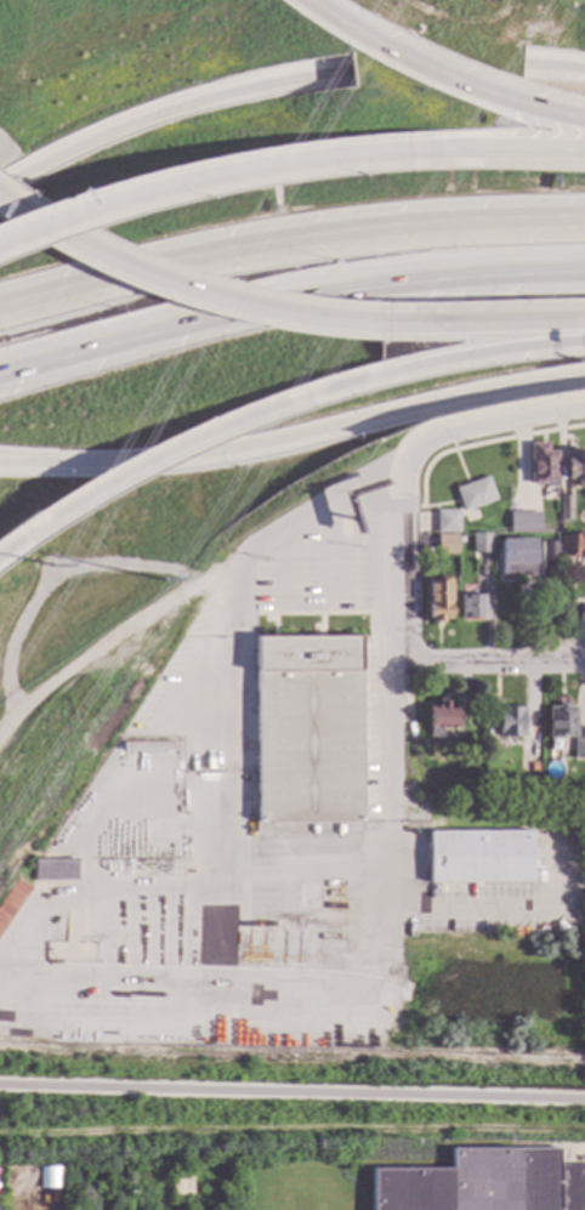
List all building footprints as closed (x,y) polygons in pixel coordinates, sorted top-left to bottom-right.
[(546,451),(556,451),(556,488),(544,488),(544,484),(528,485),(528,443),(546,443),(546,451)] [(564,451),(584,451),(584,489),(580,489),(575,484),(575,479),(564,479),(564,451)] [(494,499),(461,512),(453,489),(484,477),(494,499)] [(570,496),(570,521),(558,521),(558,495),(570,496)] [(458,533),(436,533),(435,511),(458,511),(458,533)] [(539,533),(507,533),(507,512),(510,512),(539,512),(539,533)] [(350,535),(339,535),(339,517),(350,517),(350,535)] [(489,553),(471,553),(470,534),(489,534),(489,553)] [(558,535),(584,534),(584,557),(560,558),(558,535)] [(455,555),(436,556),(436,535),(455,535),(455,555)] [(532,576),(499,576),(499,539),(533,539),(532,576)] [(555,562),(540,562),(539,541),(555,541),(555,562)] [(449,620),(442,620),(442,623),(430,623),(430,620),(426,620),(426,581),(437,581),(437,578),(449,578),(449,620)] [(483,619),(460,619),(460,596),(483,596),(483,619)] [(358,820),(357,637),(255,637),(255,772),(256,822),(358,820)] [(447,706),(454,706),(454,731),(439,729),(439,738),(426,738),(426,706),(436,706),(436,703),(447,703),(447,706)] [(564,708),(573,708),(573,737),(560,737),(560,739),(546,739),(546,708),(555,708),(555,704),(564,704),(564,708)] [(498,708),(522,709),(521,738),(495,737),(495,726),(487,726),(487,706),(498,706),(498,708)] [(572,739),(584,738),(584,759),(572,759),(572,739)] [(174,751),(123,751),(123,743),(174,743),(174,751)] [(545,752),(546,781),(563,781),(562,752),(545,752)] [(535,773),(517,773),(517,755),(535,755),(535,773)] [(530,882),(428,882),(428,831),(530,830),(530,882)] [(76,880),(75,859),(35,859),(35,880),(76,880)] [(32,888),(0,938),(0,905),(17,879),(32,888)] [(557,1166),(584,1166),(584,1209),(371,1209),(371,1170),(450,1169),(450,1151),(557,1149),(557,1157),(557,1166)] [(57,1168),(39,1168),(38,1189),(56,1189),(57,1168)] [(189,1195),(169,1194),(170,1177),(191,1177),(189,1195)] [(228,1197),(220,1198),(220,1186),(227,1186),(228,1197)]
